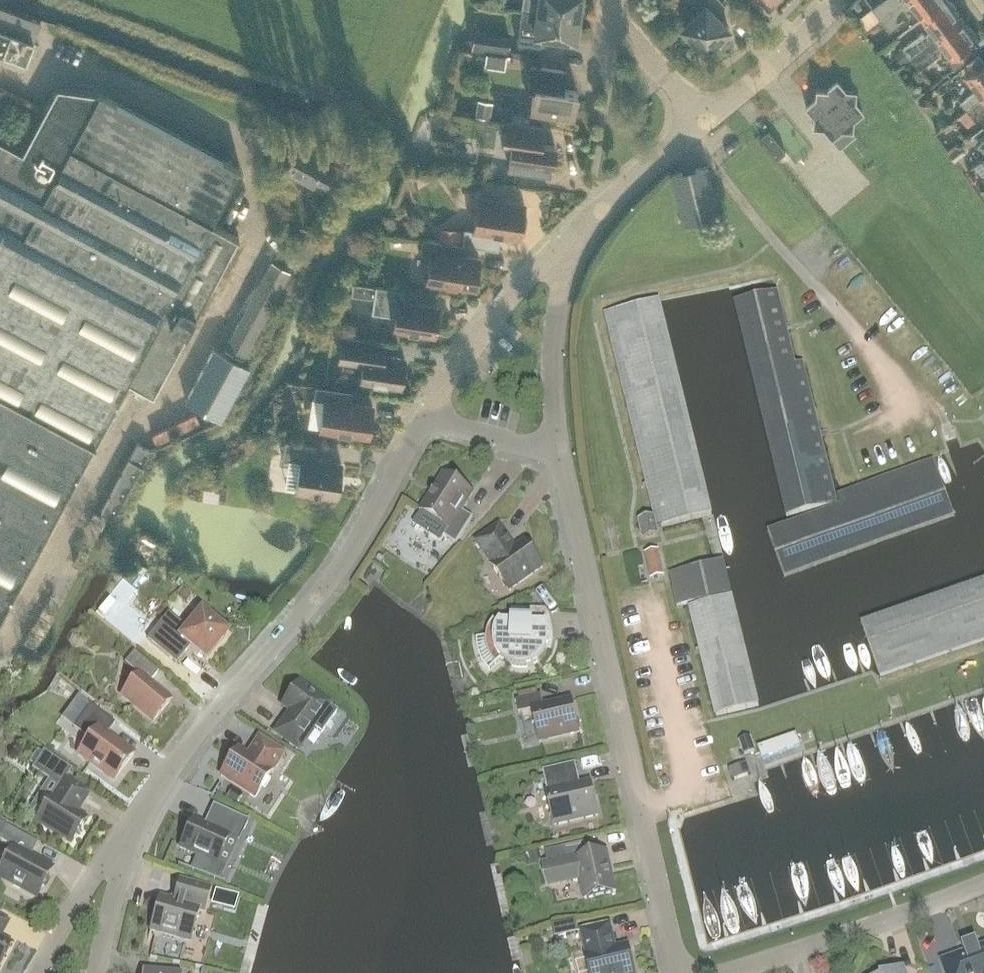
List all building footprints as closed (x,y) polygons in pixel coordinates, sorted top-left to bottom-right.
[(577,16),(580,0),(522,0),(521,8),(577,16)] [(704,50),(728,27),(714,13),(725,3),(721,0),(690,0),(699,9),(681,26),(704,50)] [(906,0),(882,0),(873,7),(881,18),(906,0)] [(881,18),(890,29),(911,14),(909,12),(915,7),(923,18),(947,0),(906,0),(881,18)] [(912,56),(963,18),(949,0),(947,0),(923,18),(932,30),(926,34),(923,30),(904,45),(912,56)] [(25,64),(33,42),(41,22),(0,7),(0,54),(25,64)] [(546,35),(575,38),(577,16),(521,8),(518,30),(516,44),(545,48),(546,35)] [(970,44),(977,38),(963,18),(912,56),(920,68),(940,53),(937,50),(943,45),(951,55),(947,58),(954,68),(976,52),(970,44)] [(473,31),(471,50),(483,51),(486,33),(473,31)] [(498,35),(496,53),(507,55),(510,36),(498,35)] [(678,42),(673,47),(678,52),(683,48),(678,42)] [(895,54),(902,63),(910,57),(903,48),(895,54)] [(484,65),(503,68),(505,55),(486,52),(484,65)] [(969,108),(983,96),(983,61),(979,54),(967,63),(973,72),(968,76),(977,88),(962,99),(969,108)] [(530,110),(573,116),(577,90),(561,88),(564,70),(531,65),(528,84),(534,85),(530,110)] [(815,98),(805,106),(814,116),(813,126),(823,128),(831,137),(841,129),(851,130),(852,120),(862,112),(854,102),(855,92),(845,91),(836,81),(827,89),(815,88),(815,89),(816,90),(815,98)] [(126,379),(135,384),(145,390),(152,393),(195,314),(237,236),(211,221),(239,168),(98,92),(97,94),(56,89),(33,130),(22,152),(12,147),(0,141),(0,614),(126,379)] [(935,104),(926,95),(917,102),(925,110),(935,104)] [(969,108),(977,119),(983,114),(983,111),(983,110),(983,109),(983,96),(969,108)] [(489,118),(493,100),(477,97),(474,116),(489,118)] [(543,126),(505,121),(503,139),(512,140),(508,168),(551,174),(555,146),(540,144),(543,126)] [(770,130),(764,135),(778,152),(784,147),(770,130)] [(286,166),(321,185),(333,162),(346,169),(353,155),(332,143),(325,157),(298,143),(286,166)] [(955,161),(966,153),(960,146),(950,154),(955,161)] [(974,164),(983,175),(983,174),(983,156),(974,164)] [(718,214),(707,166),(670,174),(681,223),(718,214)] [(462,244),(498,249),(500,234),(519,237),(524,204),(478,198),(473,230),(464,228),(462,244)] [(461,229),(439,226),(437,240),(459,242),(461,229)] [(426,281),(475,288),(479,258),(457,255),(459,243),(437,240),(422,238),(420,252),(430,254),(426,281)] [(270,259),(223,348),(242,359),(290,270),(270,259)] [(393,328),(434,334),(438,307),(403,302),(405,290),(375,285),(371,312),(395,315),(393,328)] [(796,363),(778,291),(733,301),(785,515),(838,503),(803,361),(796,363)] [(711,514),(659,299),(604,312),(654,516),(638,520),(643,539),(658,536),(656,527),(711,514)] [(385,341),(370,339),(342,335),(339,358),(363,361),(360,380),(400,386),(404,358),(383,355),(385,341)] [(184,400),(217,418),(221,420),(250,367),(212,347),(184,400)] [(315,385),(313,398),(324,399),(319,429),(368,436),(372,406),(349,402),(351,391),(315,385)] [(202,413),(193,416),(186,419),(157,431),(161,440),(205,422),(202,413)] [(263,417),(261,429),(274,431),(276,418),(263,417)] [(285,441),(282,458),(300,461),(296,490),(336,496),(341,464),(313,459),(315,446),(285,441)] [(137,442),(101,511),(113,518),(149,449),(137,442)] [(771,529),(787,574),(953,515),(933,460),(840,494),(843,503),(771,529)] [(443,536),(455,544),(472,517),(460,510),(471,492),(444,475),(421,511),(412,525),(440,542),(443,536)] [(509,590),(542,567),(525,542),(515,549),(499,526),(477,542),(493,565),(491,566),(509,590)] [(73,562),(81,567),(89,551),(81,547),(73,562)] [(650,579),(664,576),(658,549),(644,553),(650,579)] [(122,579),(95,613),(132,643),(149,623),(126,604),(136,590),(122,579)] [(953,592),(861,624),(879,676),(983,640),(983,581),(953,592)] [(731,595),(688,606),(715,715),(758,705),(731,595)] [(549,630),(548,626),(546,622),(541,611),(513,610),(512,622),(502,622),(500,620),(497,623),(493,620),(491,622),(490,624),(487,628),(487,631),(486,634),(486,636),(486,639),(476,639),(476,643),(476,645),(476,647),(477,649),(477,651),(478,653),(480,659),(483,664),(484,666),(486,668),(488,671),(503,660),(505,662),(507,664),(510,665),(515,667),(518,667),(524,667),(527,667),(529,666),(532,665),(535,664),(539,660),(541,658),(543,656),(546,652),(547,649),(548,646),(549,641),(549,633),(549,630)] [(168,614),(147,640),(176,663),(190,646),(205,659),(226,633),(201,612),(187,630),(168,614)] [(134,652),(125,663),(139,675),(121,696),(152,722),(170,701),(149,683),(158,672),(134,652)] [(291,711),(276,732),(297,748),(312,727),(321,733),(336,711),(298,684),(283,705),(291,711)] [(535,689),(517,694),(518,700),(537,696),(535,689)] [(518,713),(532,710),(539,741),(579,732),(571,700),(543,706),(541,695),(537,696),(518,700),(515,700),(518,713)] [(114,781),(133,754),(106,734),(115,723),(89,705),(73,728),(89,739),(78,754),(114,781)] [(750,734),(738,738),(744,753),(755,749),(750,734)] [(766,753),(802,744),(800,734),(764,743),(766,753)] [(285,753),(258,736),(246,756),(237,749),(220,775),(255,797),(270,773),(272,773),(285,753)] [(308,760),(315,751),(307,744),(300,753),(308,760)] [(88,794),(65,779),(71,769),(42,751),(31,769),(60,788),(53,799),(51,798),(36,821),(71,843),(86,820),(76,813),(88,794)] [(554,825),(597,815),(590,783),(580,785),(575,763),(542,770),(547,792),(547,793),(554,825)] [(729,769),(733,779),(748,774),(745,764),(729,769)] [(231,788),(226,797),(236,803),(241,795),(231,788)] [(192,820),(179,847),(196,855),(216,864),(229,838),(231,839),(238,842),(248,820),(241,817),(213,804),(203,825),(192,820)] [(12,848),(0,870),(0,878),(36,898),(52,869),(30,857),(37,843),(0,823),(0,841),(12,848)] [(615,892),(606,852),(588,856),(585,842),(545,852),(549,872),(547,873),(549,884),(579,877),(584,899),(615,892)] [(536,851),(524,854),(527,867),(540,865),(536,851)] [(203,912),(209,889),(179,880),(173,902),(159,898),(150,930),(190,941),(198,910),(203,912)] [(215,889),(211,905),(234,911),(238,896),(215,889)] [(555,938),(578,932),(575,921),(552,927),(555,938)] [(627,946),(614,949),(608,925),(582,932),(587,955),(586,955),(590,972),(634,972),(627,946)] [(11,944),(0,938),(0,963),(11,944)] [(944,962),(948,972),(983,972),(983,947),(979,949),(976,943),(963,948),(965,954),(944,962)]
